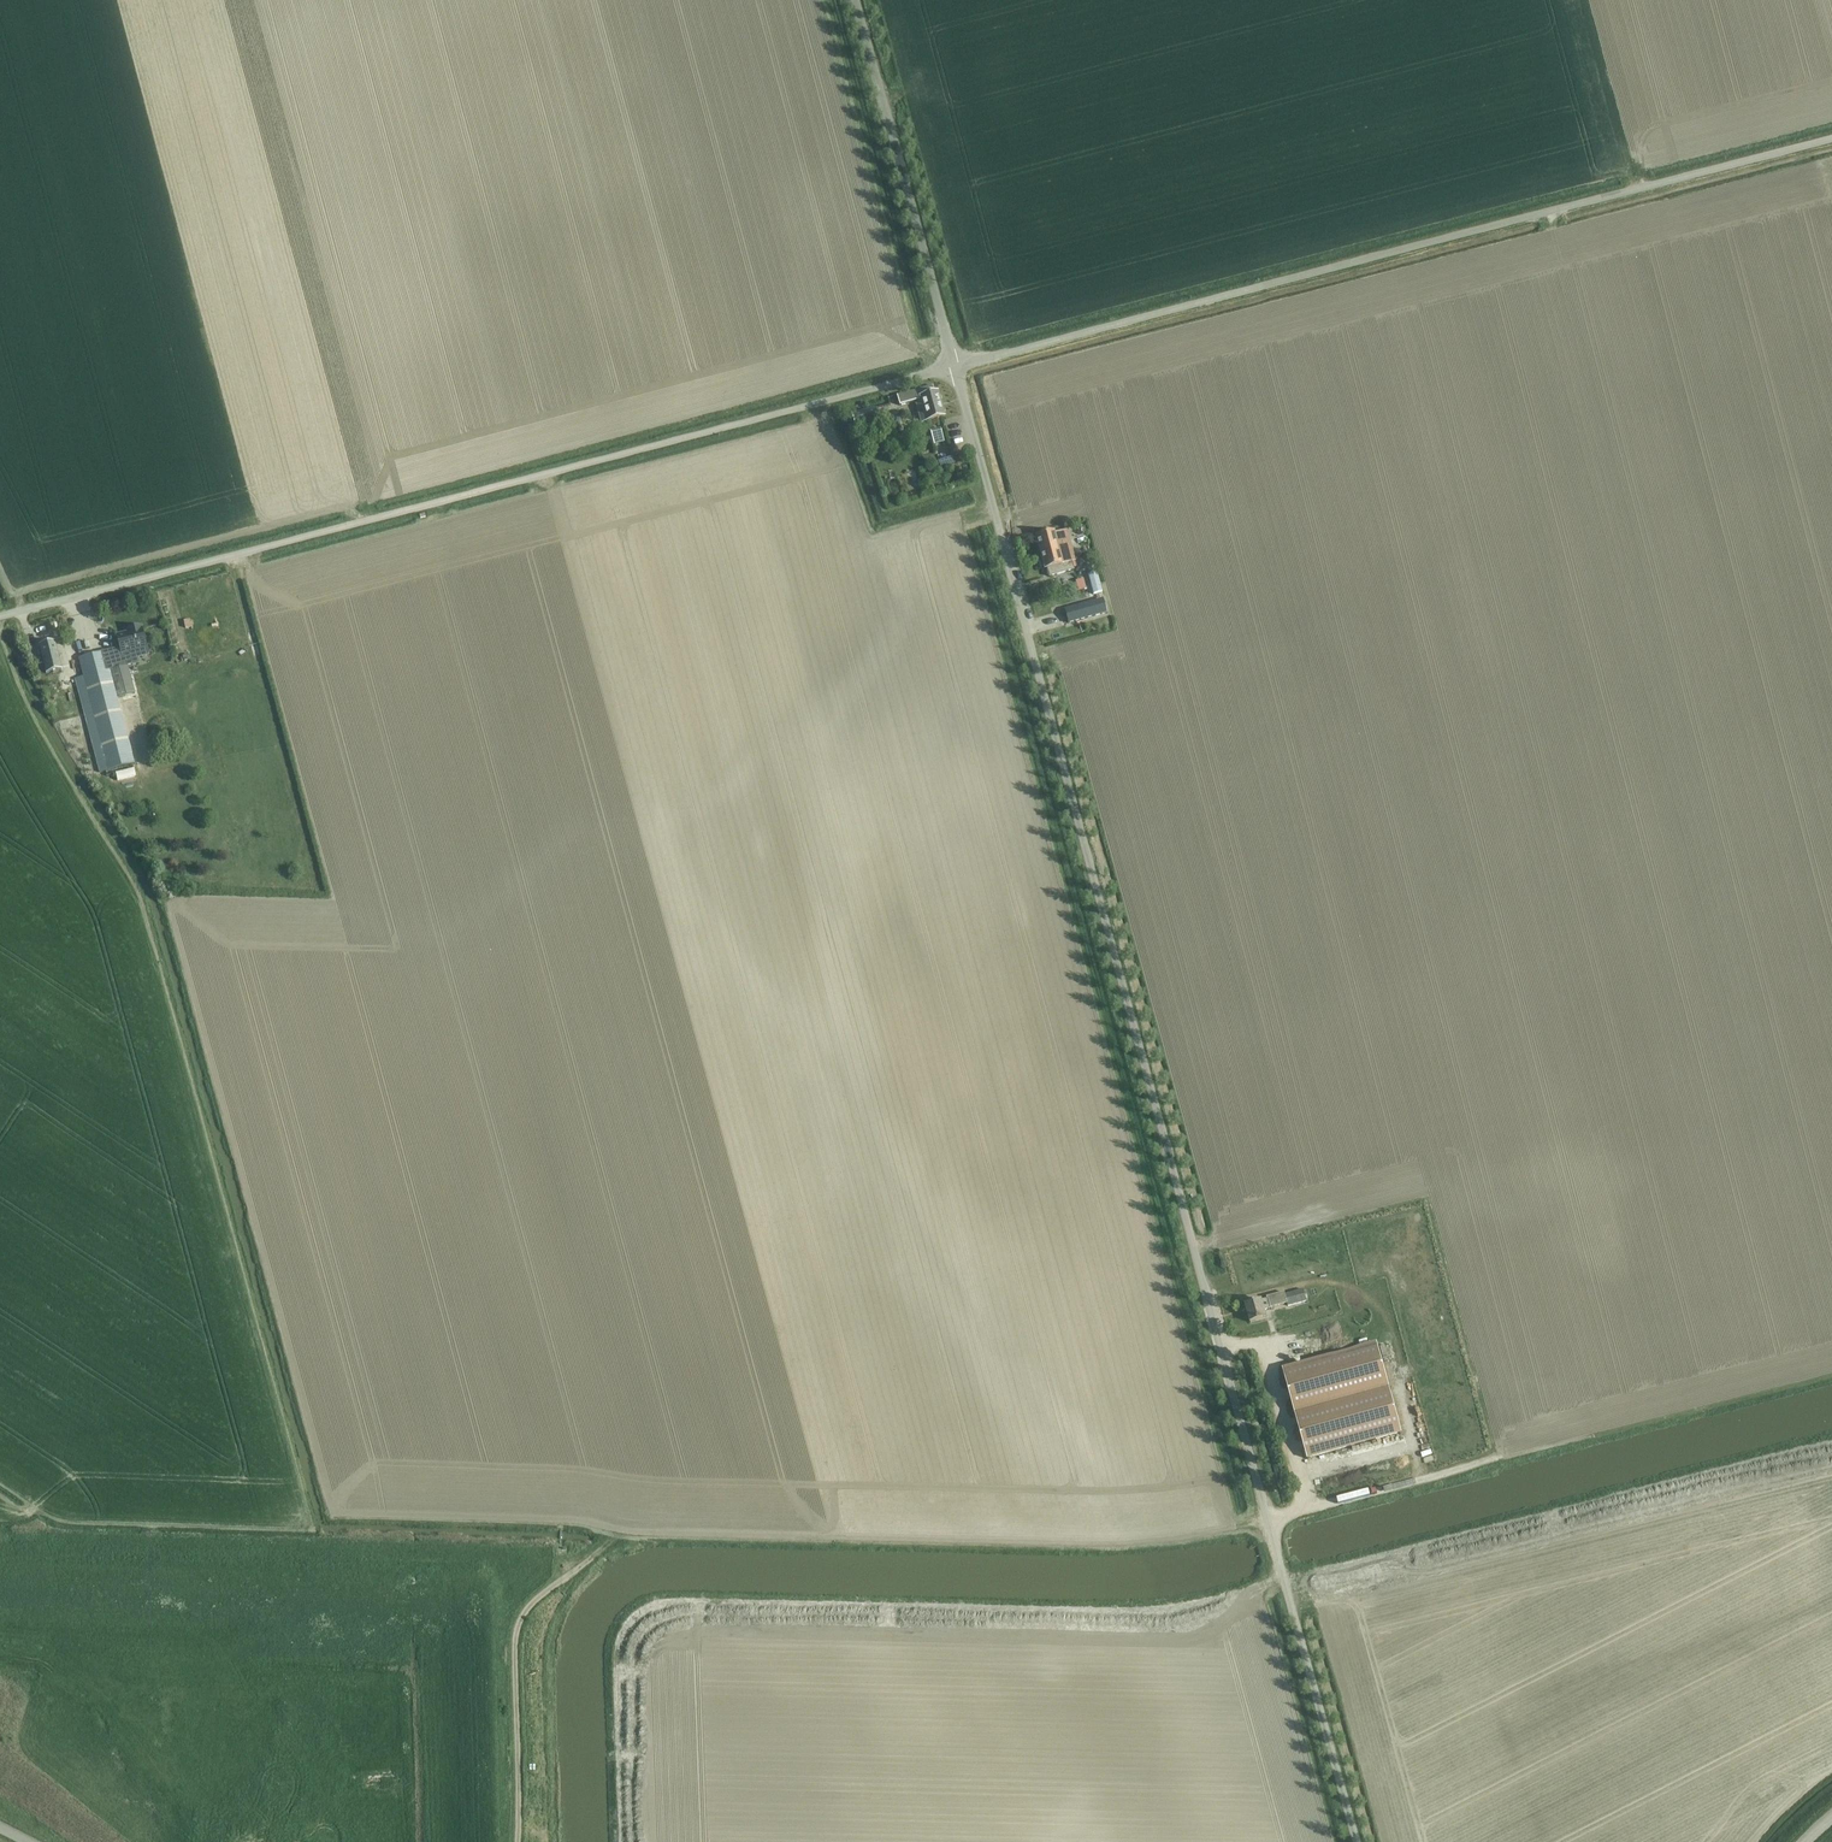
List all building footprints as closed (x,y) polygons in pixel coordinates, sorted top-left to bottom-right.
[(938,392),(934,393),(932,387),(896,397),(899,406),(915,401),(917,410),(922,408),(926,422),(944,416),(938,392)] [(954,463),(946,432),(931,436),(939,467),(954,463)] [(901,485),(917,482),(914,466),(898,469),(901,485)] [(1054,533),(1035,538),(1045,577),(1076,569),(1066,531),(1054,534),(1054,533)] [(1086,588),(1083,578),(1075,581),(1078,591),(1086,588)] [(1097,601),(1064,610),(1068,623),(1101,614),(1097,601)] [(128,633),(116,636),(119,648),(124,665),(126,664),(126,666),(132,664),(129,651),(146,647),(141,629),(140,630),(139,626),(128,629),(128,633)] [(46,673),(61,669),(54,641),(38,645),(46,673)] [(83,675),(75,678),(100,772),(134,763),(117,698),(134,693),(126,666),(126,664),(124,665),(119,648),(79,659),(83,675)] [(64,710),(79,707),(75,682),(58,685),(60,697),(61,697),(64,710)] [(1246,1305),(1251,1322),(1267,1318),(1264,1310),(1287,1304),(1288,1306),(1306,1302),(1303,1290),(1285,1295),(1284,1293),(1268,1298),(1268,1299),(1246,1305)] [(1399,1430),(1375,1344),(1282,1369),(1306,1455),(1399,1430)]
